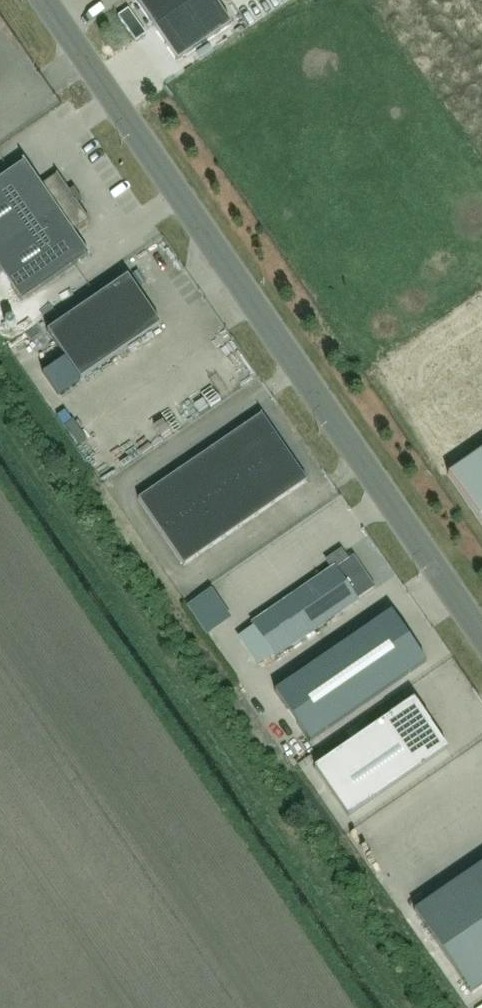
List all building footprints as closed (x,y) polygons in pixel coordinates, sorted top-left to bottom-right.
[(155,30),(199,0),(135,0),(155,30)] [(22,302),(88,256),(89,259),(90,258),(73,232),(88,221),(89,222),(90,221),(78,204),(83,200),(74,188),(69,191),(57,174),(56,174),(57,175),(41,186),(24,160),(22,161),(24,163),(0,179),(0,270),(22,302)] [(81,381),(161,325),(128,277),(48,331),(81,381)] [(65,359),(43,374),(58,397),(81,381),(65,359)] [(261,415),(169,478),(138,499),(184,565),(307,481),(307,482),(308,482),(261,414),(261,415)] [(448,475),(481,524),(481,452),(448,475)] [(335,567),(253,624),(276,657),(358,601),(357,599),(374,587),(354,557),(336,569),(335,567)] [(310,742),(426,662),(392,612),(275,692),(310,742)] [(431,724),(414,699),(389,716),(390,717),(315,768),(349,818),(448,750),(430,724),(431,724)] [(481,986),(481,864),(415,911),(471,993),(481,986)]
